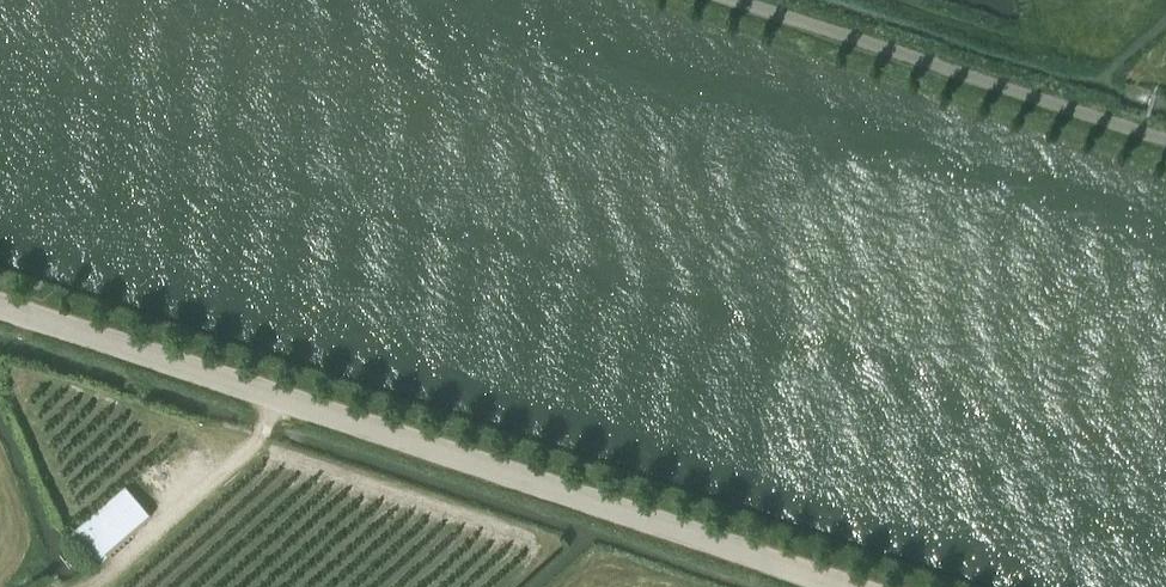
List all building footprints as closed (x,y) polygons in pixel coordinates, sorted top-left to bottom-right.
[(119,484),(73,525),(92,546),(138,506),(119,484)]
